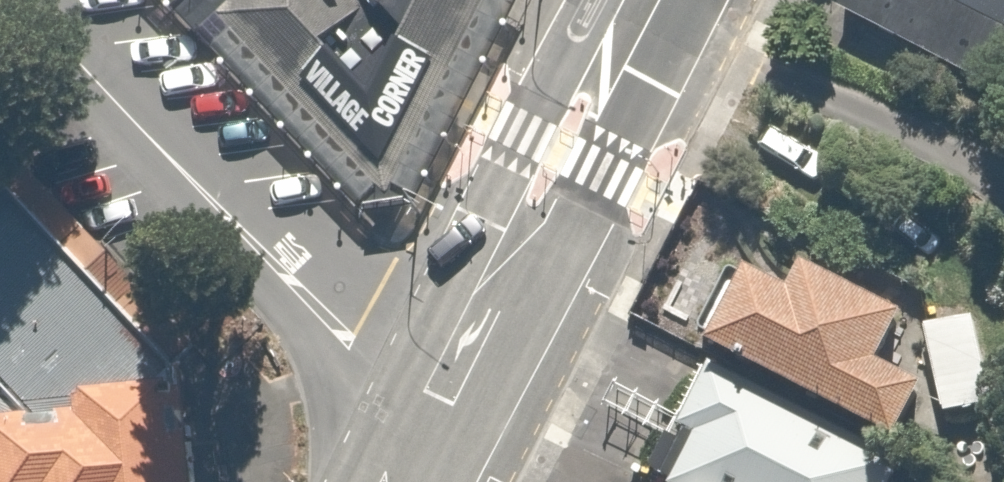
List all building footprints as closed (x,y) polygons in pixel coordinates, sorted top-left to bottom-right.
[(138,14),(147,0),(127,0),(138,14)] [(138,39),(290,206),(349,208),(398,108),(453,0),(181,0),(138,39)] [(829,8),(981,84),(1003,38),(1003,0),(833,0),(829,8)] [(0,193),(0,427),(11,426),(189,404),(0,193)] [(801,261),(785,294),(722,263),(689,329),(706,337),(704,342),(902,440),(923,396),(903,311),(801,261)] [(976,309),(922,321),(941,407),(995,395),(976,309)] [(665,481),(931,481),(699,361),(670,418),(692,430),(665,481)] [(0,427),(0,481),(194,481),(189,404),(11,426),(0,427)]
